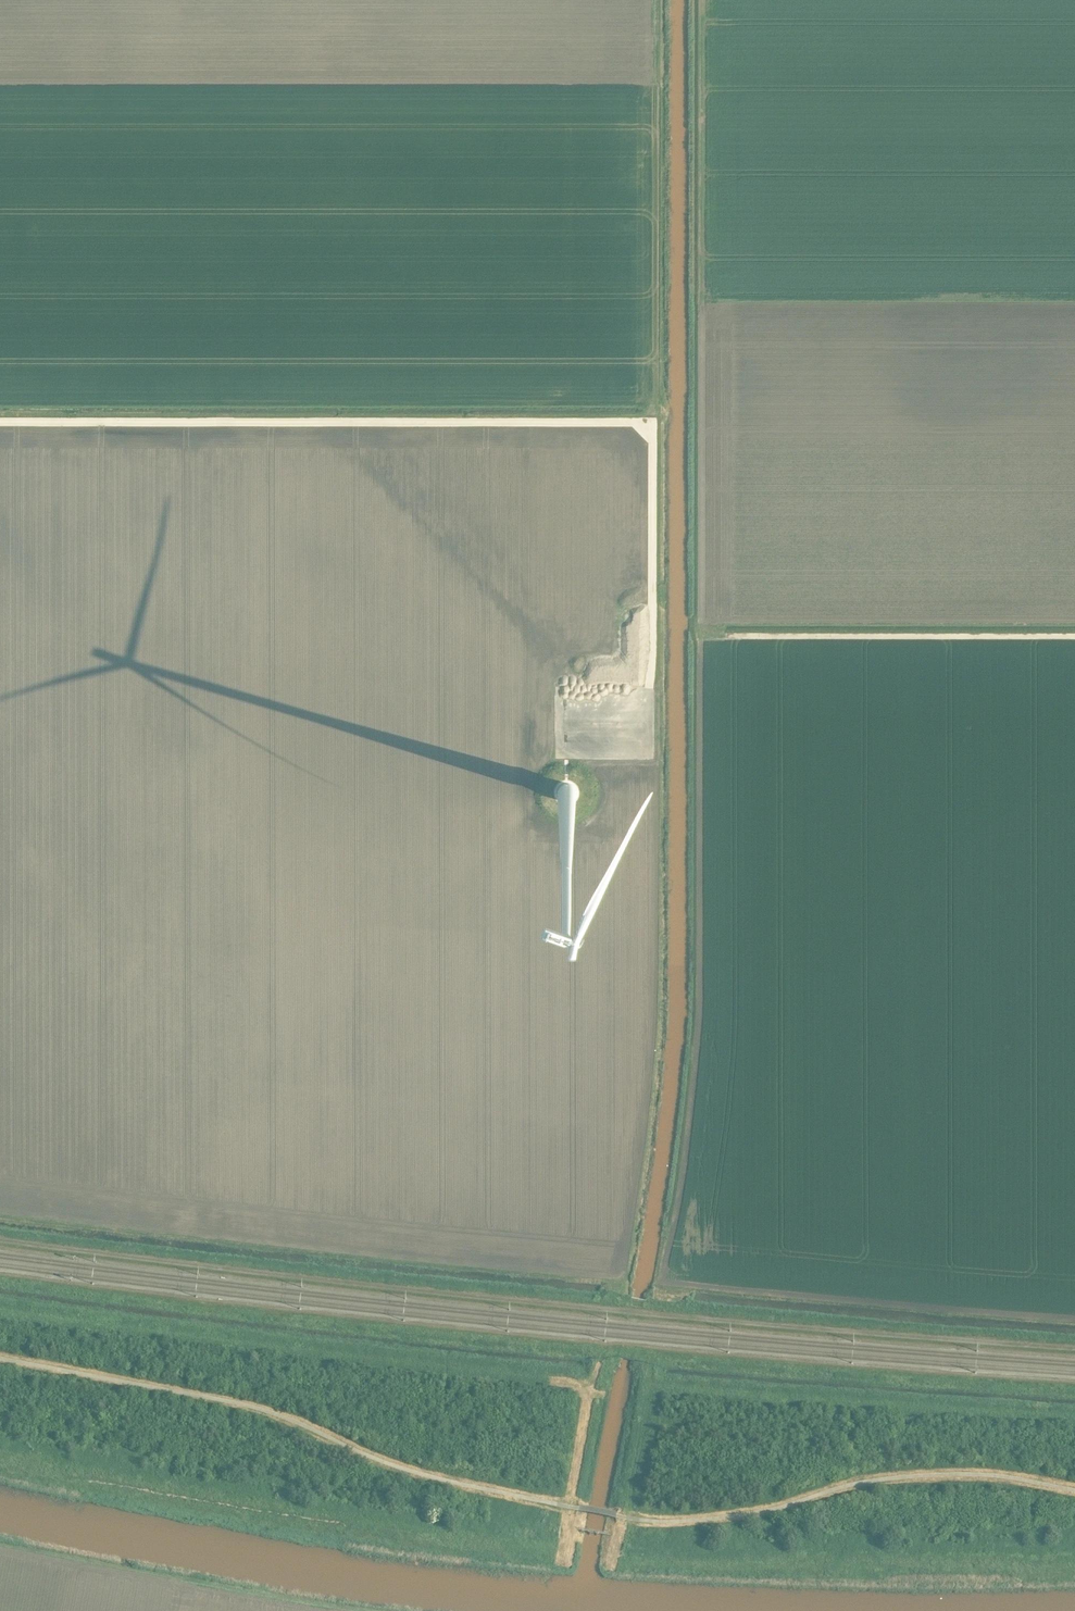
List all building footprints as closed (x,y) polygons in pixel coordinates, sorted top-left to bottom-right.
[(577,793),(577,792),(577,790),(577,789),(576,788),(576,787),(575,785),(574,784),(573,783),(572,783),(571,782),(570,781),(568,781),(567,781),(566,781),(564,781),(563,781),(562,782),(560,783),(559,783),(558,784),(558,785),(557,787),(556,788),(556,789),(556,790),(555,792),(556,793),(556,795),(556,796),(557,797),(558,798),(558,799),(559,800),(560,801),(562,802),(563,802),(564,802),(566,803),(567,803),(568,802),(570,802),(571,802),(572,801),(573,800),(574,799),(575,798),(576,797),(576,796),(577,795),(577,793)]
